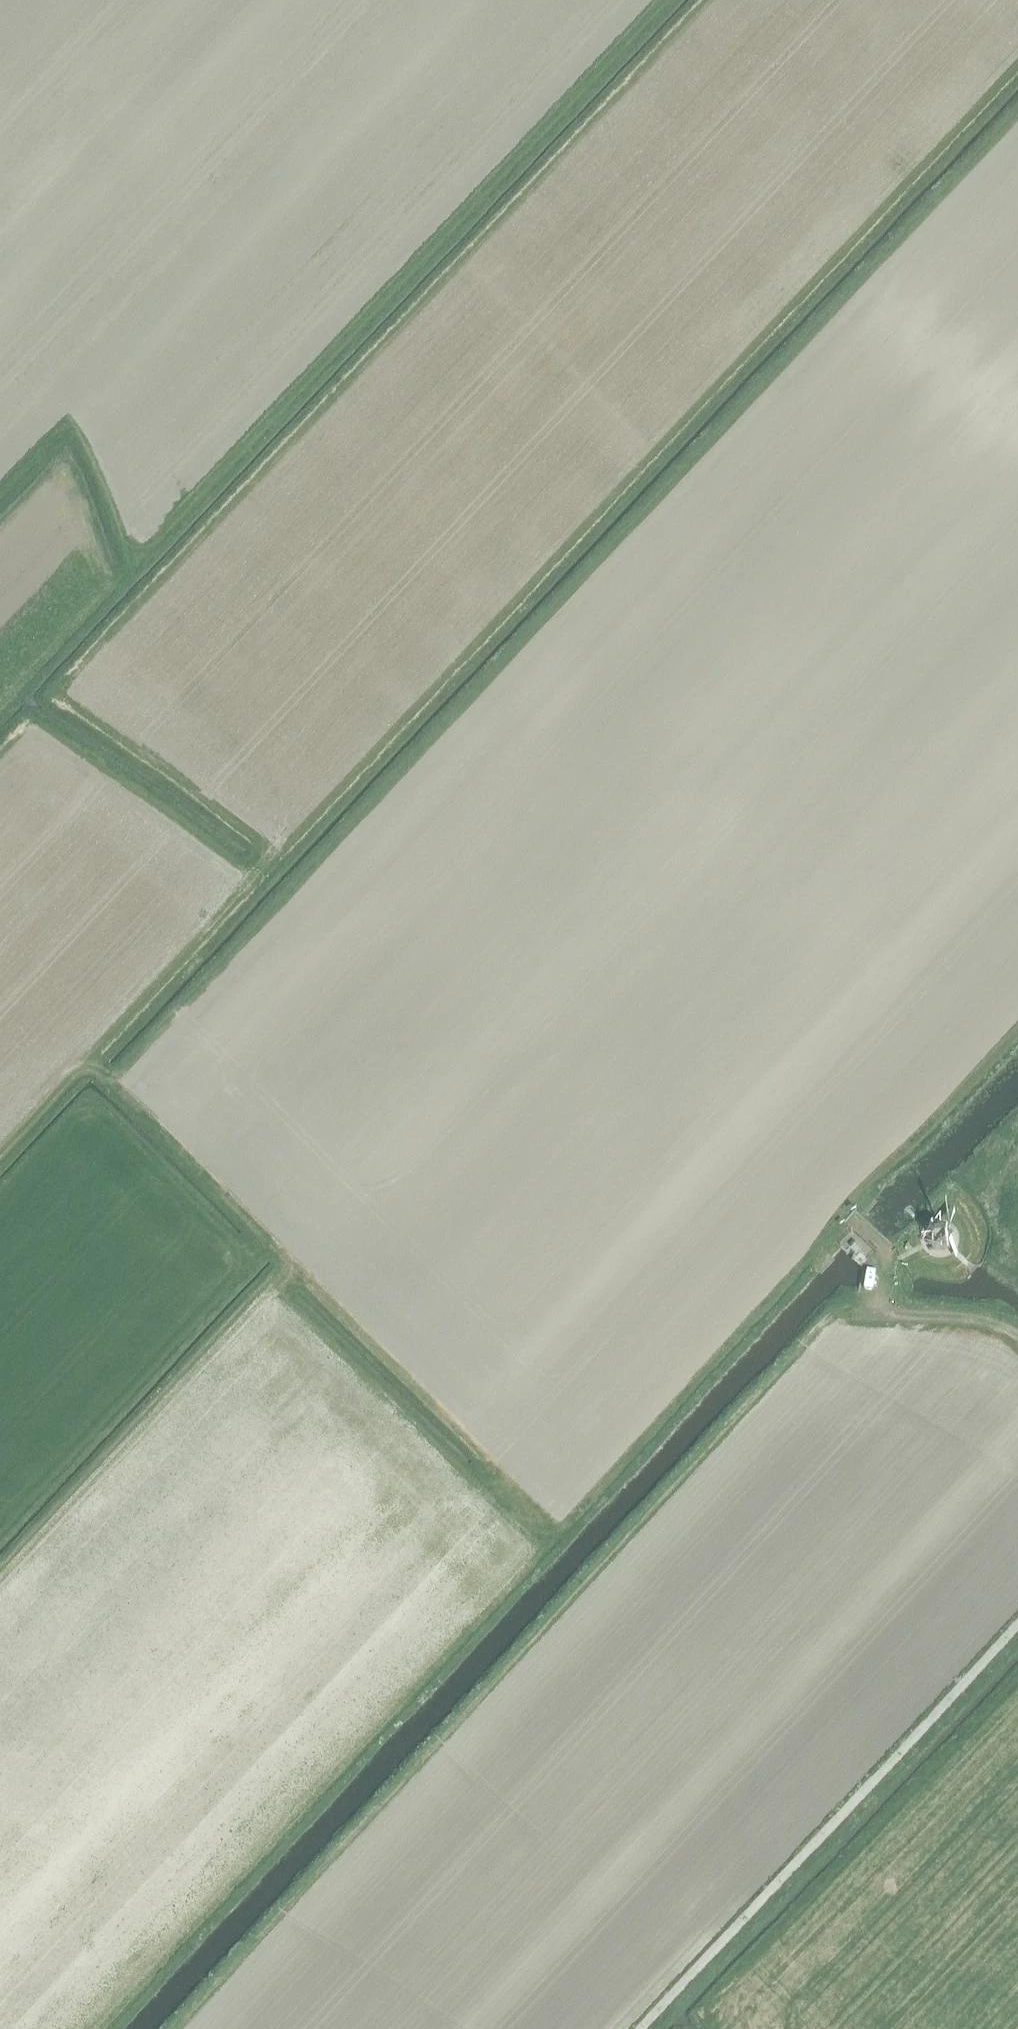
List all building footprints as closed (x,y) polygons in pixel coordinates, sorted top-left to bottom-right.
[(951,1244),(950,1234),(944,1227),(934,1227),(927,1234),(928,1244),(934,1251),(944,1250),(951,1244)]
